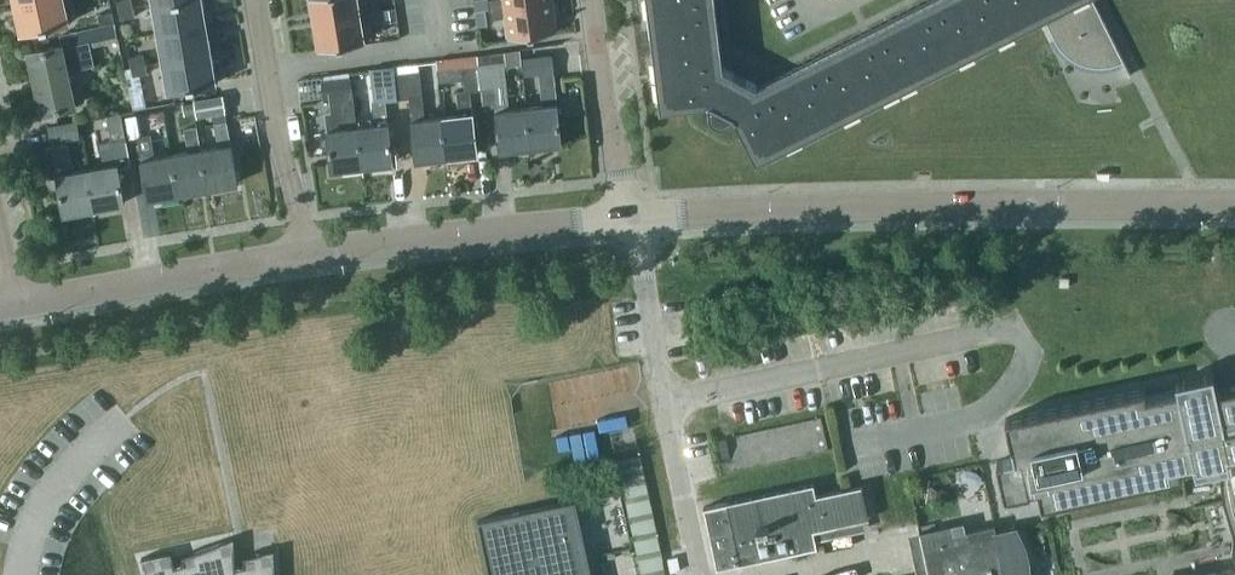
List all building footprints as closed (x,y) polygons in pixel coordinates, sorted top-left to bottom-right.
[(15,3),(21,32),(69,22),(64,0),(29,0),(15,3)] [(133,6),(131,0),(117,0),(119,9),(133,6)] [(202,0),(173,0),(153,3),(158,32),(206,24),(205,20),(202,0)] [(358,0),(311,0),(314,20),(374,10),(373,0),(372,0),(359,2),(358,0)] [(491,18),(505,16),(507,37),(557,30),(553,0),(543,0),(489,8),(491,18)] [(715,0),(647,0),(660,108),(708,102),(709,111),(710,115),(712,118),(715,120),(719,122),(723,122),(725,121),(735,117),(757,160),(1044,16),(1054,38),(1062,48),(1072,57),(1083,63),(1096,65),(1109,65),(1122,60),(1129,74),(1130,74),(1093,0),(926,0),(757,85),(723,66),(715,0)] [(135,15),(133,6),(119,9),(121,19),(135,15)] [(381,19),(395,17),(394,7),(380,10),(381,19)] [(475,10),(477,25),(487,24),(485,9),(475,10)] [(374,10),(314,20),(318,47),(365,39),(362,23),(376,20),(374,10)] [(98,14),(100,23),(114,20),(112,11),(98,14)] [(89,47),(115,41),(111,24),(59,35),(61,45),(28,53),(41,111),(74,104),(67,71),(93,65),(89,47)] [(163,61),(211,53),(210,49),(206,24),(158,32),(163,61)] [(215,78),(211,53),(163,61),(168,90),(216,82),(215,78)] [(541,104),(524,105),(529,145),(560,141),(553,79),(549,53),(522,57),(524,73),(538,72),(541,104)] [(129,57),(131,66),(145,63),(143,54),(129,57)] [(462,77),(463,90),(456,91),(459,113),(441,115),(446,154),(477,151),(471,91),(479,90),(476,64),(475,55),(436,60),(438,80),(462,77)] [(502,61),(476,64),(479,90),(493,88),(500,148),(529,145),(524,105),(508,107),(502,61)] [(145,63),(131,66),(133,75),(147,72),(145,63)] [(396,98),(393,71),(393,65),(368,67),(372,101),(396,98)] [(397,99),(409,98),(416,158),(446,154),(441,115),(424,117),(419,68),(393,71),(397,99)] [(362,164),(363,164),(358,124),(356,124),(350,77),(321,81),(323,95),(329,94),(330,105),(325,106),(332,168),(362,164)] [(236,182),(222,96),(193,101),(195,112),(196,117),(211,114),(217,146),(200,148),(207,187),(236,182)] [(375,122),(358,124),(363,164),(392,161),(385,99),(372,101),(375,122)] [(184,114),(195,112),(193,101),(182,103),(184,114)] [(125,134),(121,113),(106,116),(110,142),(100,144),(104,165),(86,168),(93,207),(123,201),(117,167),(130,165),(125,134)] [(136,115),(126,117),(128,127),(138,125),(136,115)] [(48,126),(51,141),(79,137),(76,121),(48,126)] [(207,187),(200,148),(196,127),(183,129),(186,151),(170,154),(176,192),(207,187)] [(147,197),(176,192),(170,154),(154,156),(150,135),(137,137),(147,197)] [(64,212),(93,207),(86,168),(72,170),(67,141),(45,145),(51,175),(57,174),(64,212)] [(1231,386),(1217,389),(1213,372),(1175,380),(1177,388),(1146,394),(1145,387),(1005,417),(1013,456),(996,460),(996,462),(1003,496),(1028,491),(1038,489),(1041,504),(1181,475),(1179,468),(1193,465),(1194,472),(1218,468),(1222,501),(1232,534),(1231,552),(1234,566),(1234,385),(1231,386)] [(713,439),(720,472),(827,450),(820,417),(713,439)] [(646,484),(639,454),(615,460),(641,574),(667,574),(646,484)] [(716,564),(817,545),(815,535),(870,524),(862,483),(815,492),(813,482),(704,502),(716,564)] [(575,499),(522,511),(477,520),(489,574),(591,574),(575,499)] [(1028,574),(1027,560),(1024,546),(1016,529),(1015,527),(995,531),(994,526),(963,533),(965,540),(922,549),(928,574),(927,574),(1028,574)] [(273,549),(243,555),(243,565),(235,565),(233,537),(181,555),(184,562),(175,565),(170,551),(140,557),(146,574),(274,574),(273,549)]
